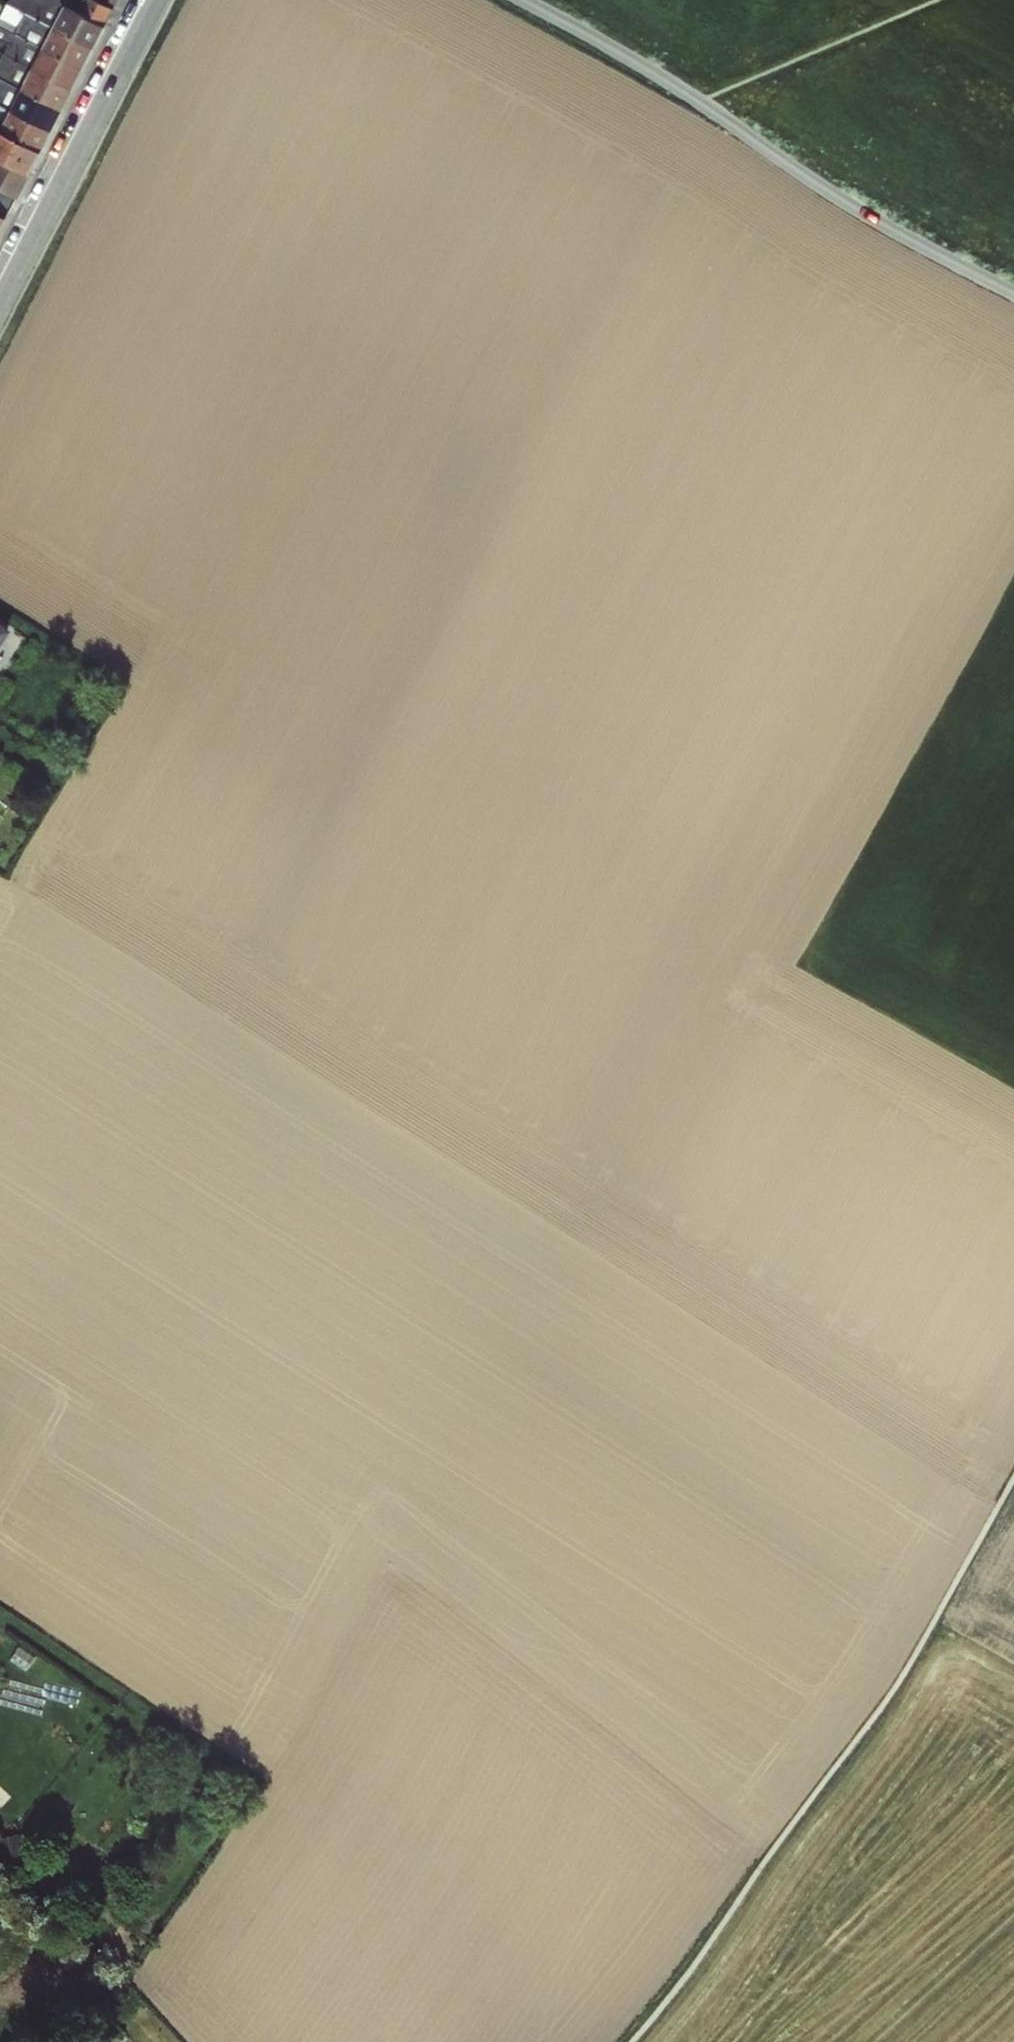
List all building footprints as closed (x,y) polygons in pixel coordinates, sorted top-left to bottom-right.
[(93,49),(117,0),(82,0),(76,12),(53,0),(2,0),(1,0),(5,3),(93,49)] [(5,3),(0,13),(0,25),(83,69),(93,49),(5,3)] [(0,25),(0,40),(8,44),(3,54),(72,90),(83,69),(0,25)] [(3,54),(0,61),(0,79),(62,111),(72,90),(3,54)] [(0,79),(0,103),(52,132),(62,111),(0,79)] [(0,103),(0,131),(41,152),(52,132),(0,103)] [(0,131),(0,159),(31,176),(41,152),(0,131)] [(0,159),(0,188),(18,197),(19,197),(31,176),(0,159)] [(18,197),(0,188),(0,232),(18,197)] [(0,612),(0,663),(22,624),(0,612)]
